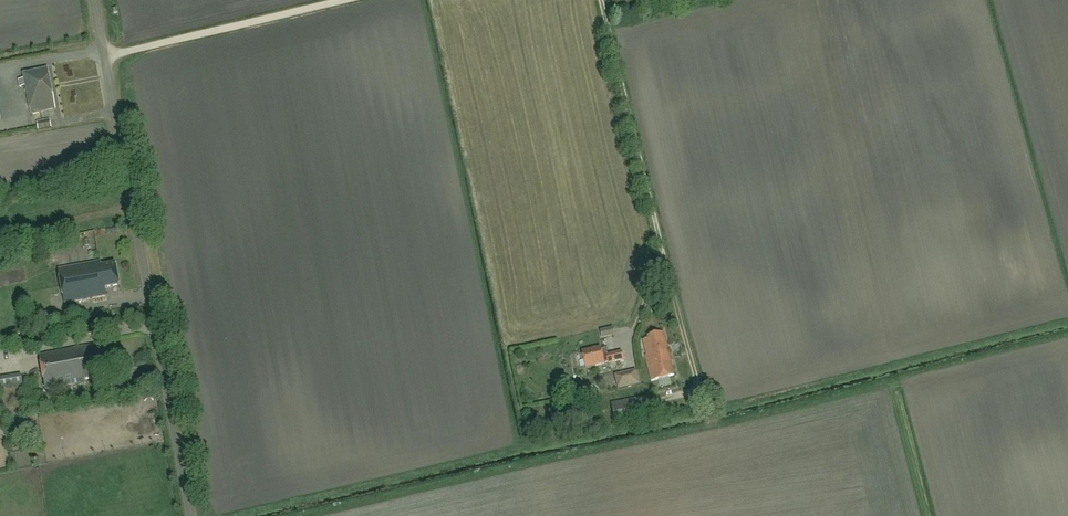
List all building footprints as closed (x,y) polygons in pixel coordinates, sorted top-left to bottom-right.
[(47,69),(23,74),(31,114),(56,109),(47,69)] [(38,131),(52,128),(50,119),(37,122),(38,131)] [(58,270),(65,304),(107,296),(105,288),(119,285),(115,263),(102,265),(101,261),(58,270)] [(613,329),(601,332),(602,340),(615,337),(613,329)] [(648,337),(648,340),(643,341),(647,355),(645,356),(651,381),(674,376),(664,333),(648,337)] [(96,351),(94,344),(39,355),(46,390),(85,382),(85,379),(93,377),(92,374),(106,371),(101,350),(96,351)] [(607,355),(606,351),(602,352),(601,347),(582,352),(586,367),(604,363),(604,362),(607,361),(608,363),(624,359),(622,351),(607,355)] [(623,372),(626,384),(634,382),(632,375),(637,374),(635,369),(623,372)] [(596,402),(604,401),(603,389),(594,390),(596,402)] [(655,395),(611,403),(615,425),(659,417),(655,395)]
